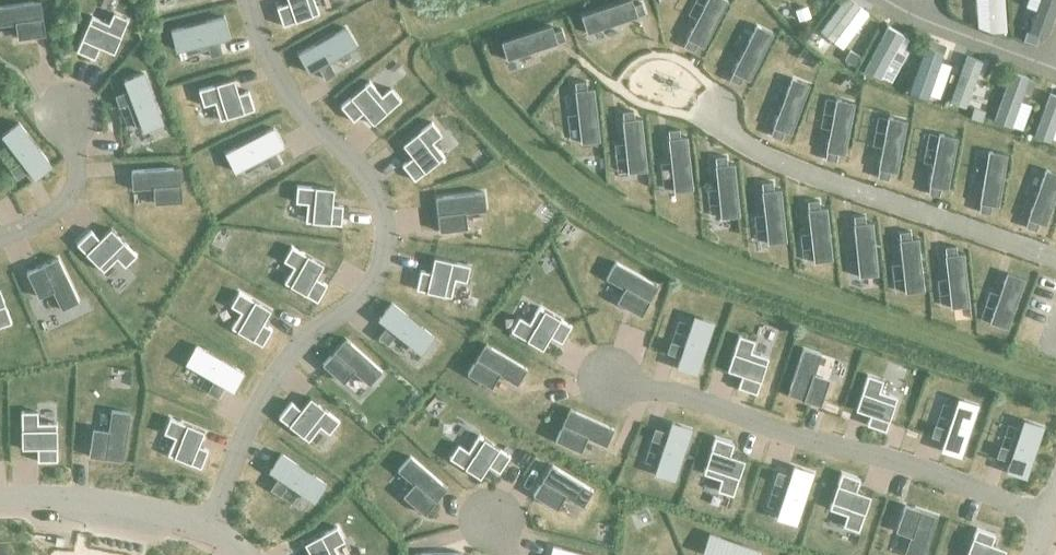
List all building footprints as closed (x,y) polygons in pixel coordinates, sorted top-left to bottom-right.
[(0,6),(0,25),(14,23),(17,39),(44,35),(42,19),(39,0),(0,6)] [(275,8),(281,27),(317,15),(312,0),(286,0),(287,3),(275,8)] [(580,16),(586,33),(636,17),(644,14),(641,4),(632,6),(630,0),(628,0),(580,16)] [(682,47),(692,52),(696,44),(702,47),(727,1),(725,0),(706,0),(686,39),(682,47)] [(850,0),(843,0),(819,32),(833,42),(859,7),(850,0)] [(989,34),(1006,32),(1004,0),(987,0),(989,34)] [(1028,32),(1039,36),(1045,38),(1055,11),(1055,0),(1041,0),(1028,32)] [(807,7),(794,11),(798,23),(811,19),(807,7)] [(90,18),(76,52),(93,59),(98,47),(113,54),(128,19),(113,13),(107,26),(90,18)] [(223,17),(169,31),(175,52),(228,38),(223,17)] [(731,71),(727,79),(737,84),(741,76),(748,79),(772,33),(756,25),(731,71)] [(550,26),(500,43),(506,60),(555,43),(564,41),(560,30),(552,33),(550,26)] [(903,36),(887,27),(864,70),(880,79),(903,36)] [(345,28),(297,55),(308,73),(355,46),(345,28)] [(1039,36),(1028,32),(1024,42),(1035,47),(1039,36)] [(219,45),(206,48),(209,56),(221,53),(219,45)] [(943,54),(925,47),(908,94),(926,100),(943,54)] [(860,57),(849,51),(844,61),(854,67),(860,57)] [(982,63),(966,57),(949,104),(965,110),(982,63)] [(330,65),(319,71),(323,79),(335,72),(330,65)] [(143,72),(123,80),(142,131),(162,124),(143,72)] [(1028,78),(1011,72),(994,122),(1011,128),(1028,78)] [(232,79),(197,89),(202,106),(213,103),(219,121),(252,111),(246,93),(237,96),(232,79)] [(772,128),(769,136),(780,140),(783,131),(790,134),(808,85),(791,79),(772,128)] [(585,81),(574,82),(580,143),(598,141),(593,89),(586,90),(585,81)] [(367,82),(339,106),(352,122),(362,113),(372,125),(400,101),(391,90),(381,98),(367,82)] [(123,93),(115,96),(120,109),(128,106),(123,93)] [(1049,94),(1034,137),(1050,143),(1055,126),(1055,97),(1049,94)] [(825,152),(824,160),(834,162),(836,154),(843,155),(853,104),(835,100),(825,152)] [(974,108),(970,119),(981,123),(985,112),(974,108)] [(632,111),(621,112),(627,173),(645,171),(640,119),(633,120),(632,111)] [(878,170),(876,178),(887,180),(889,172),(896,173),(906,122),(888,118),(878,170)] [(18,123),(1,136),(34,179),(51,166),(18,123)] [(411,157),(401,165),(414,181),(444,157),(432,143),(441,135),(431,123),(402,146),(411,157)] [(273,129),(225,154),(234,172),(282,147),(273,129)] [(677,130),(666,131),(673,192),(691,190),(686,138),(678,139),(677,130)] [(928,186),(927,195),(937,197),(939,188),(946,190),(956,138),(938,135),(928,186)] [(979,204),(978,213),(988,214),(990,206),(997,207),(1006,155),(987,152),(979,204)] [(275,155),(264,161),(268,169),(279,163),(275,155)] [(725,157),(714,158),(720,219),(738,217),(733,165),(725,166),(725,157)] [(17,164),(10,169),(18,180),(25,174),(17,164)] [(179,169),(130,171),(131,190),(153,189),(154,204),(181,203),(180,187),(179,169)] [(1024,228),(1034,231),(1037,223),(1044,226),(1055,194),(1055,174),(1045,170),(1027,220),(1024,228)] [(771,182),(760,184),(766,244),(785,243),(779,190),(772,191),(771,182)] [(296,187),(294,203),(306,204),(304,222),(340,225),(341,207),(330,206),(332,189),(296,187)] [(483,193),(435,198),(438,232),(465,229),(464,212),(485,210),(483,193)] [(817,200),(806,201),(813,262),(831,260),(826,208),(818,209),(817,200)] [(863,216),(852,217),(859,278),(877,276),(872,224),(864,224),(863,216)] [(89,232),(75,245),(84,254),(102,272),(115,259),(123,267),(135,257),(108,230),(97,241),(89,232)] [(909,231),(898,232),(904,293),(922,291),(917,239),(910,240),(909,231)] [(955,246),(944,247),(950,308),(968,306),(963,254),(955,255),(955,246)] [(290,248),(282,261),(293,267),(283,284),(304,295),(316,302),(326,285),(314,279),(321,266),(300,253),(290,248)] [(57,258),(25,273),(37,298),(51,291),(60,310),(78,302),(57,258)] [(419,271),(414,290),(449,298),(454,280),(463,282),(467,267),(433,259),(430,274),(419,271)] [(614,263),(606,276),(624,286),(616,302),(640,316),(649,300),(656,286),(614,263)] [(1006,274),(989,323),(1005,329),(1023,279),(1006,274)] [(238,293),(231,305),(240,311),(231,328),(252,341),(261,346),(271,329),(262,324),(269,311),(253,302),(238,293)] [(10,323),(0,294),(0,327),(10,323)] [(390,303),(377,319),(420,354),(433,337),(390,303)] [(517,318),(509,331),(542,349),(548,337),(560,343),(570,326),(537,308),(528,324),(517,318)] [(692,315),(675,367),(696,374),(713,322),(692,315)] [(383,330),(378,337),(388,345),(394,338),(383,330)] [(737,335),(725,370),(740,375),(736,387),(756,394),(767,358),(748,352),(752,340),(737,335)] [(332,354),(322,365),(341,383),(352,371),(368,386),(381,371),(345,339),(332,354)] [(670,341),(665,354),(674,356),(678,344),(670,341)] [(483,344),(465,374),(488,388),(498,373),(516,384),(525,370),(483,344)] [(195,346),(185,363),(232,390),(242,373),(195,346)] [(801,348),(786,394),(818,405),(827,379),(812,374),(819,354),(801,348)] [(865,375),(853,409),(869,414),(865,425),(884,431),(895,397),(879,391),(882,381),(865,375)] [(211,383),(206,391),(218,398),(222,390),(211,383)] [(289,403),(277,418),(288,427),(307,442),(319,427),(328,434),(338,421),(329,414),(310,399),(300,412),(289,403)] [(957,399),(940,450),(960,457),(977,405),(957,399)] [(568,410),(554,441),(579,452),(586,436),(606,445),(613,430),(568,410)] [(91,429),(87,456),(122,461),(126,435),(129,414),(111,411),(108,432),(91,429)] [(36,414),(21,414),(21,431),(21,449),(36,449),(36,462),(56,462),(56,449),(56,432),(56,425),(36,425),(36,414)] [(168,420),(163,433),(173,437),(166,455),(189,464),(199,468),(206,450),(196,446),(201,433),(184,426),(168,420)] [(1022,420),(1004,471),(1025,478),(1042,427),(1022,420)] [(669,422),(652,474),(673,481),(690,429),(669,422)] [(934,425),(930,438),(938,440),(942,428),(934,425)] [(654,429),(650,440),(658,443),(662,432),(654,429)] [(456,445),(448,458),(479,479),(488,466),(498,472),(510,454),(479,433),(467,452),(456,445)] [(714,437),(702,474),(721,480),(717,491),(731,496),(743,460),(729,455),(733,444),(714,437)] [(999,446),(995,458),(1003,461),(1007,449),(999,446)] [(280,454),(268,471),(313,501),(324,484),(280,454)] [(410,456),(398,470),(414,484),(403,496),(423,514),(446,488),(410,456)] [(541,480),(532,495),(555,510),(565,494),(582,505),(592,490),(550,465),(541,480)] [(791,465),(774,517),(795,524),(812,472),(791,465)] [(777,472),(773,483),(781,485),(784,474),(777,472)] [(840,473),(828,509),(845,515),(842,526),(857,531),(869,496),(855,491),(859,479),(840,473)] [(274,480),(270,488),(280,495),(285,488),(274,480)] [(894,528),(909,533),(902,554),(922,554),(936,515),(918,509),(902,504),(894,528)] [(334,547),(344,541),(336,526),(303,544),(309,554),(338,554),(334,547)] [(965,554),(1002,554),(1004,549),(991,544),(994,534),(974,528),(965,554)] [(700,553),(707,554),(758,554),(760,551),(708,532),(700,553)] [(550,554),(586,554),(552,546),(550,554)]
